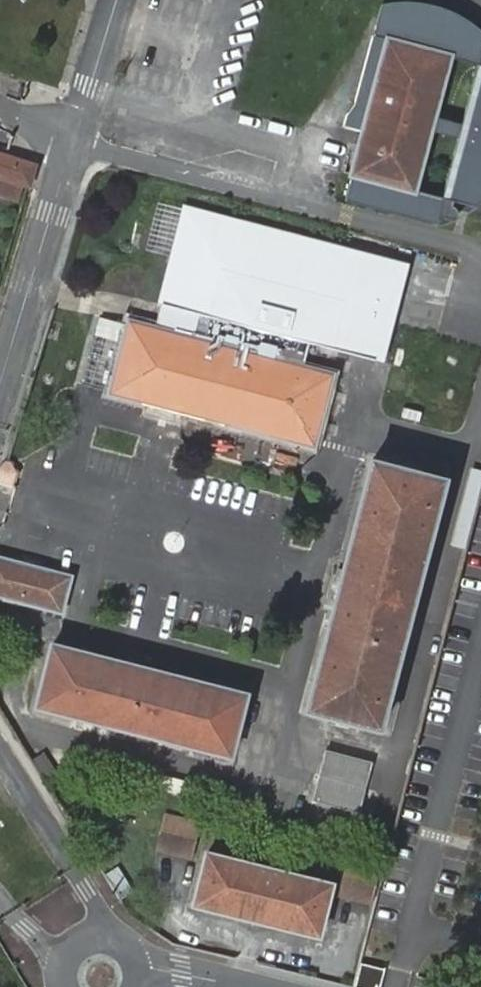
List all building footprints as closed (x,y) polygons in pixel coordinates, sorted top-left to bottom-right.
[(354,109),(348,131),(365,135),(348,203),(448,229),(462,224),(480,213),(480,31),(473,23),(451,9),(412,2),(384,2),(354,109)] [(0,149),(0,197),(18,203),(23,185),(33,188),(41,162),(0,149)] [(413,264),(185,205),(160,303),(387,362),(413,264)] [(339,374),(129,318),(110,393),(319,452),(339,374)] [(454,480),(375,460),(309,716),(387,736),(454,480)] [(0,557),(0,600),(64,617),(74,577),(0,557)] [(254,696),(52,645),(35,713),(237,764),(254,696)] [(374,763),(326,750),(313,802),(361,814),(374,763)] [(167,812),(157,851),(196,860),(205,822),(167,812)] [(339,885),(206,853),(192,910),(325,942),(339,885)] [(347,862),(343,899),(377,903),(381,865),(347,862)] [(120,865),(105,874),(121,899),(135,890),(120,865)]
